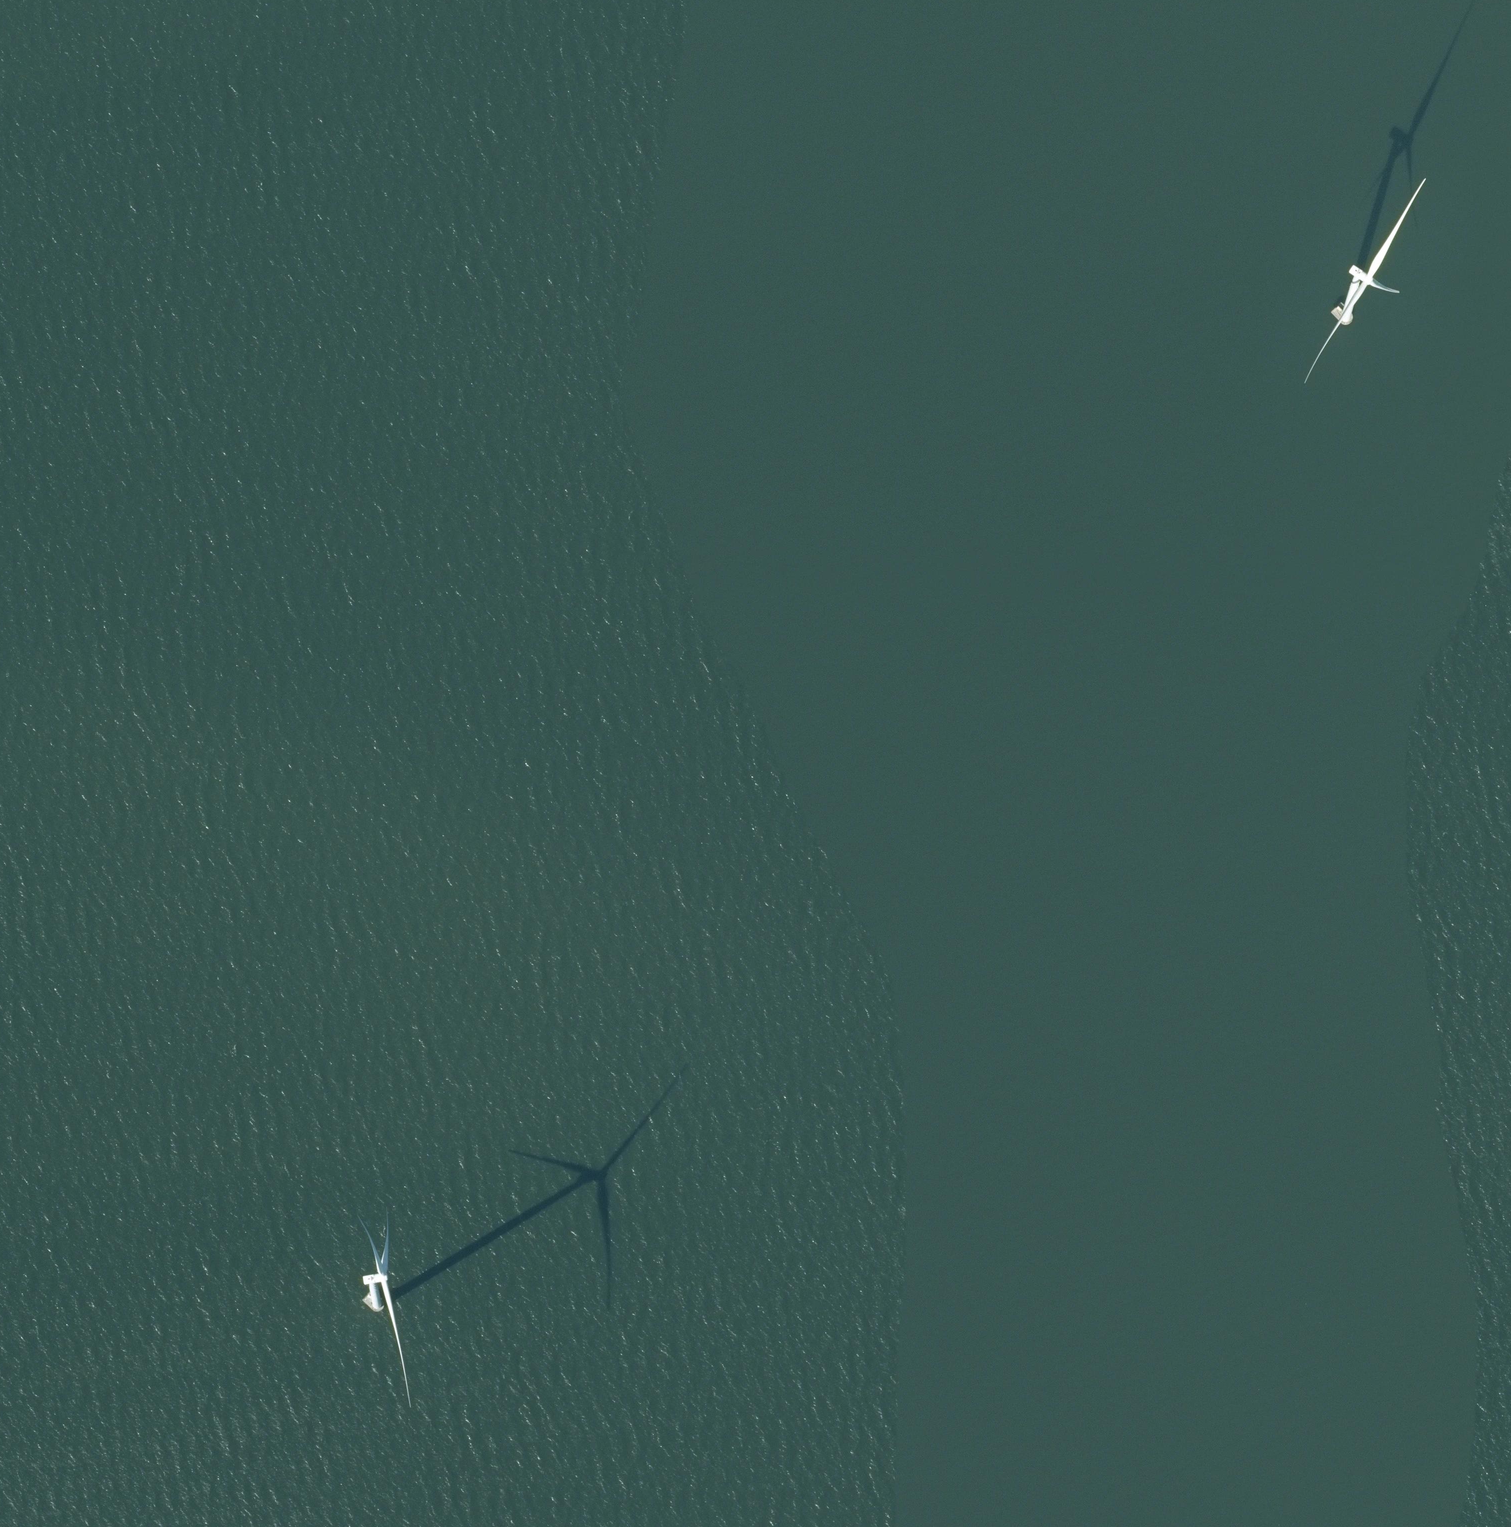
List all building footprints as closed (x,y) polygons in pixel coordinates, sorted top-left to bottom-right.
[(1341,319),(1341,321),(1341,323),(1342,324),(1343,325),(1345,325),(1347,325),(1348,324),(1349,323),(1350,321),(1349,320),(1349,319),(1348,318),(1348,317),(1347,317),(1345,316),(1343,317),(1342,318),(1341,319)] [(373,1303),(373,1305),(373,1307),(374,1308),(375,1309),(377,1310),(379,1309),(380,1308),(381,1307),(382,1305),(381,1304),(381,1302),(380,1302),(378,1301),(377,1300),(375,1301),(374,1302),(373,1303)]
